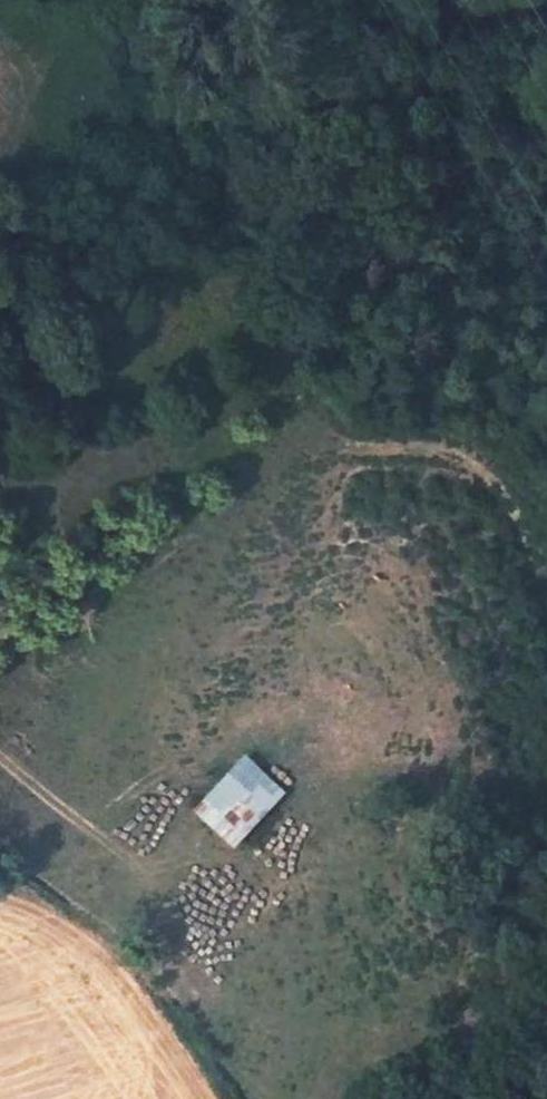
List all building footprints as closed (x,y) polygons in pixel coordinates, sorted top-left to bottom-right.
[(232,848),(285,791),(243,753),(191,810),(232,848)]
